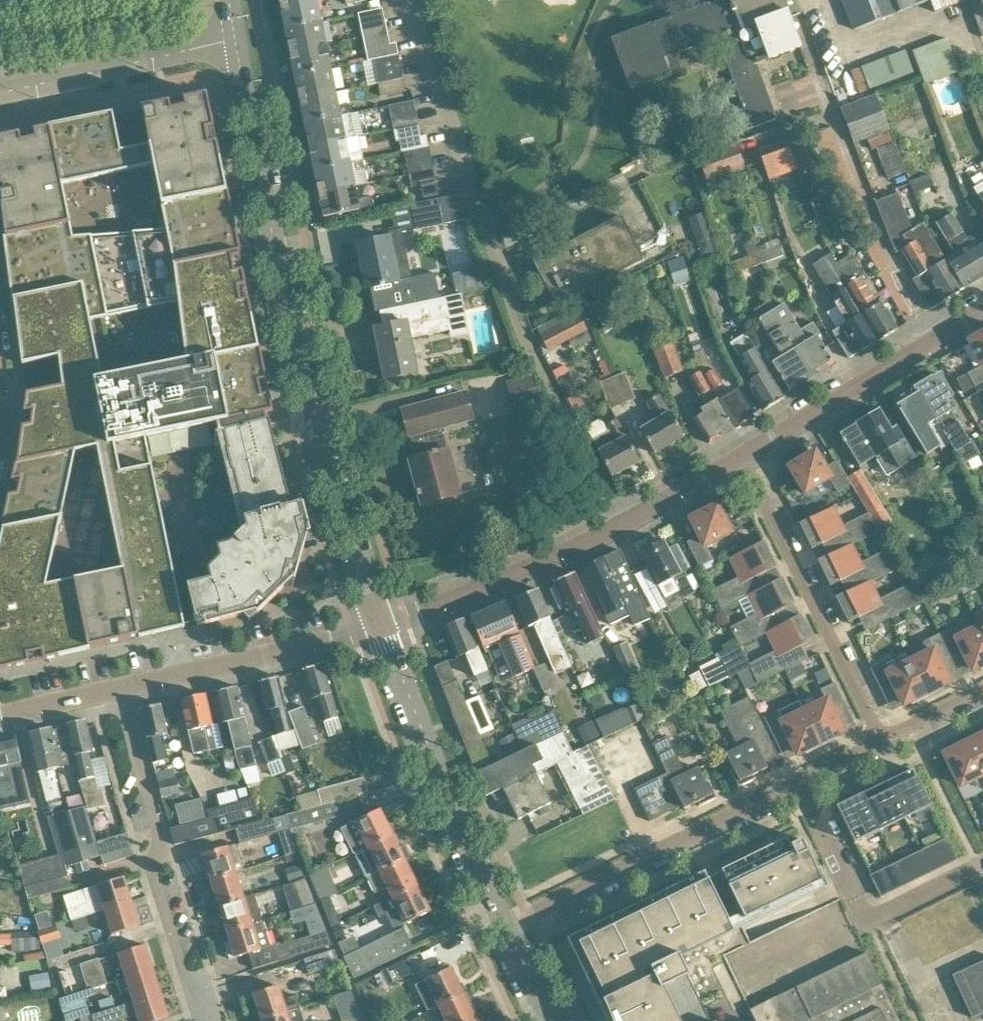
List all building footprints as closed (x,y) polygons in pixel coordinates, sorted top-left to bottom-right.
[(284,28),(321,21),(317,0),(302,0),(280,5),(284,28)] [(748,0),(715,0),(611,39),(630,90),(681,71),(675,54),(717,38),(751,129),(777,119),(754,59),(767,54),(768,54),(748,0)] [(768,54),(767,54),(769,59),(799,47),(788,18),(800,14),(795,0),(748,0),(768,54)] [(896,14),(891,0),(843,0),(854,30),(896,14)] [(896,14),(930,0),(935,12),(967,0),(891,0),(896,14)] [(982,37),(982,5),(981,0),(968,0),(982,37)] [(358,13),(362,37),(387,32),(383,8),(358,13)] [(284,28),(289,51),(326,44),(321,21),(284,28)] [(376,59),(385,57),(398,54),(396,44),(390,45),(387,32),(362,37),(365,50),(374,48),(376,59)] [(950,50),(946,38),(924,47),(928,58),(950,50)] [(289,51),(294,75),(331,68),(326,44),(289,51)] [(928,58),(924,47),(913,51),(917,62),(921,73),(925,85),(936,80),(932,69),(928,58)] [(894,54),(903,76),(914,72),(905,49),(894,54)] [(950,50),(928,58),(932,69),(955,61),(950,50)] [(376,71),(378,83),(403,78),(400,66),(398,54),(385,57),(387,69),(376,71)] [(883,58),(892,80),(903,76),(894,54),(883,58)] [(872,62),(881,85),(892,80),(883,58),(872,62)] [(955,61),(932,69),(936,80),(959,72),(955,61)] [(861,67),(869,89),(881,85),(872,62),(861,67)] [(969,81),(982,75),(982,74),(980,65),(965,71),(969,81)] [(294,75),(299,99),(335,91),(331,68),(294,75)] [(403,78),(378,83),(381,96),(405,91),(403,78)] [(304,123),(350,114),(352,113),(350,103),(338,106),(335,91),(299,99),(304,123)] [(216,423),(218,432),(215,432),(216,434),(222,432),(222,431),(254,423),(268,419),(266,412),(273,411),(260,347),(258,347),(239,253),(241,253),(228,190),(226,191),(207,95),(142,108),(149,145),(120,151),(113,113),(48,126),(49,127),(0,137),(0,187),(3,186),(4,191),(0,192),(0,196),(5,236),(4,236),(12,300),(14,299),(22,364),(59,357),(65,385),(27,393),(17,462),(16,462),(1,530),(3,530),(0,542),(0,669),(90,649),(90,647),(139,636),(139,637),(184,627),(146,437),(216,423)] [(839,109),(853,144),(889,130),(875,95),(839,109)] [(389,105),(394,129),(418,125),(416,112),(413,100),(389,105)] [(304,123),(309,147),(345,139),(355,137),(350,114),(304,123)] [(404,151),(404,152),(429,147),(427,135),(421,136),(418,125),(394,129),(397,142),(399,142),(402,152),(404,151)] [(876,149),(888,179),(906,172),(889,131),(867,140),(871,150),(876,149)] [(309,147),(314,170),(364,160),(362,150),(348,153),(345,139),(309,147)] [(759,151),(764,166),(791,156),(793,156),(791,150),(787,141),(759,151)] [(814,142),(791,150),(797,167),(820,159),(814,142)] [(736,145),(717,151),(698,158),(706,181),(744,167),(736,145)] [(404,152),(409,175),(434,170),(429,147),(404,152)] [(314,170),(318,194),(355,186),(369,183),(364,160),(314,170)] [(434,170),(409,175),(411,188),(421,186),(424,199),(439,196),(434,170)] [(930,173),(911,181),(915,192),(934,185),(930,173)] [(972,188),(982,206),(982,181),(972,188)] [(355,186),(318,194),(323,218),(374,207),(372,196),(358,200),(355,186)] [(964,290),(946,260),(923,223),(912,230),(897,193),(875,202),(895,253),(901,250),(917,277),(913,279),(930,308),(942,301),(943,302),(964,290)] [(438,199),(411,205),(416,230),(443,224),(471,219),(463,194),(438,199)] [(688,218),(697,243),(713,238),(704,212),(688,218)] [(946,260),(964,290),(982,278),(982,244),(980,240),(971,246),(952,214),(937,224),(955,255),(946,260)] [(534,263),(557,307),(645,260),(621,216),(534,263)] [(377,240),(357,244),(366,289),(371,288),(375,312),(379,311),(440,298),(435,273),(398,280),(393,257),(401,256),(397,236),(394,237),(389,238),(389,237),(377,240)] [(770,261),(765,250),(757,253),(761,264),(770,261)] [(761,264),(757,253),(749,256),(753,267),(761,264)] [(846,286),(839,272),(828,255),(812,265),(847,323),(832,332),(848,359),(860,352),(860,353),(879,341),(846,286)] [(667,261),(674,284),(689,279),(683,257),(667,261)] [(857,262),(839,272),(846,286),(879,341),(897,330),(881,302),(877,305),(861,278),(865,276),(857,262)] [(469,263),(453,266),(456,284),(473,281),(469,263)] [(457,290),(458,294),(461,293),(485,288),(481,269),(472,271),(475,286),(457,290)] [(407,322),(394,325),(375,328),(385,379),(405,375),(418,372),(411,339),(411,338),(425,335),(468,325),(462,295),(443,299),(443,303),(419,308),(423,326),(408,329),(407,322)] [(784,303),(771,311),(812,378),(819,374),(823,375),(830,371),(831,366),(834,365),(817,337),(820,335),(813,323),(801,330),(784,303)] [(812,378),(771,311),(767,305),(755,313),(774,346),(763,354),(770,365),(772,364),(789,392),(792,390),(796,391),(803,387),(804,383),(812,378)] [(558,322),(539,332),(546,347),(566,336),(584,327),(576,313),(558,322)] [(748,383),(764,411),(784,399),(744,333),(729,343),(740,358),(739,359),(752,380),(748,383)] [(969,341),(982,365),(982,333),(969,341)] [(672,343),(655,349),(666,378),(683,371),(672,343)] [(694,353),(700,371),(735,428),(753,418),(737,390),(729,395),(713,369),(703,348),(694,353)] [(564,365),(552,371),(556,378),(568,372),(564,365)] [(968,374),(975,386),(982,382),(982,366),(968,374)] [(735,428),(700,371),(688,378),(705,405),(700,408),(702,412),(693,417),(709,444),(735,428)] [(625,372),(600,382),(610,409),(636,398),(625,372)] [(957,451),(955,452),(964,466),(965,465),(962,460),(975,452),(970,443),(951,411),(945,401),(953,396),(940,375),(932,379),(931,378),(929,379),(925,378),(918,382),(917,387),(916,387),(943,432),(944,431),(957,451)] [(533,376),(513,381),(508,383),(515,408),(540,401),(533,376)] [(398,379),(386,382),(388,393),(400,390),(398,379)] [(950,444),(955,452),(957,451),(944,431),(943,432),(916,387),(894,401),(926,455),(939,447),(941,450),(950,444)] [(579,391),(568,396),(573,408),(584,403),(579,391)] [(466,393),(422,405),(402,410),(409,435),(410,435),(416,459),(410,461),(419,492),(417,492),(418,496),(420,496),(422,505),(459,495),(440,425),(472,417),(466,393)] [(639,429),(644,437),(654,454),(684,436),(658,393),(646,401),(657,419),(639,429)] [(856,425),(840,435),(843,439),(841,440),(844,444),(845,443),(860,467),(876,457),(888,476),(916,458),(897,427),(892,430),(879,410),(869,416),(867,414),(857,420),(858,423),(856,424),(856,425)] [(211,579),(210,580),(187,585),(196,618),(198,626),(205,624),(205,625),(243,615),(249,621),(257,614),(283,588),(291,590),(294,580),(295,581),(305,545),(313,543),(310,533),(311,533),(303,503),(298,504),(295,495),(297,494),(294,483),(285,485),(269,419),(268,419),(254,423),(222,431),(222,432),(247,527),(230,543),(217,547),(220,558),(208,569),(211,579)] [(630,444),(616,420),(605,426),(609,431),(593,440),(599,451),(598,452),(611,477),(640,462),(630,444)] [(789,467),(793,473),(805,492),(829,477),(838,492),(850,484),(836,462),(825,469),(815,451),(789,467)] [(937,463),(927,468),(934,481),(944,476),(937,463)] [(848,479),(878,528),(890,521),(861,471),(848,479)] [(717,505),(711,508),(690,519),(699,537),(688,542),(700,566),(712,560),(705,545),(730,532),(717,505)] [(830,540),(836,552),(852,545),(878,532),(868,513),(843,526),(833,507),(799,524),(812,549),(830,540)] [(641,553),(650,571),(659,586),(671,579),(683,599),(694,593),(683,573),(690,569),(686,563),(677,545),(669,550),(663,540),(641,553)] [(721,610),(748,596),(764,588),(764,587),(758,576),(776,567),(763,542),(729,558),(739,578),(712,591),(721,610)] [(848,577),(854,588),(854,589),(870,581),(870,582),(897,568),(888,550),(861,563),(852,545),(836,552),(818,561),(830,586),(848,577)] [(583,568),(596,596),(607,620),(608,620),(611,627),(626,620),(612,588),(616,586),(634,626),(650,618),(621,551),(583,568)] [(574,572),(553,582),(555,587),(550,589),(560,610),(565,607),(567,612),(572,609),(588,645),(604,638),(583,590),(574,572)] [(730,628),(739,645),(740,647),(766,633),(782,625),(782,624),(776,613),(794,604),(782,578),(764,587),(764,588),(748,596),(757,614),(730,628)] [(854,589),(854,588),(836,597),(848,623),(866,614),(873,626),(927,600),(915,582),(879,600),(870,582),(870,581),(854,589)] [(545,607),(537,589),(516,598),(529,627),(535,625),(556,674),(571,667),(545,607)] [(513,677),(534,668),(513,621),(506,602),(470,618),(485,652),(487,652),(499,646),(505,659),(497,662),(503,677),(511,673),(513,677)] [(901,614),(891,619),(895,626),(904,622),(901,614)] [(748,665),(750,668),(751,668),(758,683),(801,662),(794,649),(813,640),(800,615),(782,624),(782,625),(766,633),(775,651),(748,665)] [(466,619),(444,628),(456,658),(465,654),(474,677),(488,671),(466,619)] [(943,620),(936,624),(940,631),(946,628),(943,620)] [(940,634),(952,658),(963,652),(972,670),(981,666),(982,669),(980,669),(981,671),(982,670),(982,635),(979,627),(957,638),(952,628),(940,634)] [(932,650),(910,661),(928,697),(944,689),(944,688),(942,688),(941,686),(949,682),(940,664),(952,658),(940,634),(928,640),(932,650)] [(613,649),(624,676),(638,671),(627,643),(613,649)] [(737,673),(738,675),(750,668),(748,665),(739,647),(740,647),(739,645),(727,652),(731,660),(721,665),(727,678),(737,673)] [(448,661),(435,667),(473,766),(477,773),(491,794),(504,788),(505,791),(537,775),(549,769),(558,764),(570,789),(577,786),(602,774),(589,748),(574,756),(572,752),(565,738),(562,732),(524,751),(493,766),(473,720),(465,701),(456,680),(448,661)] [(928,697),(910,661),(888,672),(884,662),(871,669),(883,692),(894,687),(903,705),(912,701),(913,703),(912,704),(912,705),(928,697)] [(303,670),(309,689),(312,699),(316,698),(324,722),(338,718),(322,664),(303,670)] [(485,693),(465,701),(473,720),(486,715),(483,707),(501,700),(496,689),(495,689),(489,676),(479,680),(485,693)] [(259,682),(264,701),(266,711),(271,710),(277,734),(292,731),(278,677),(259,682)] [(728,681),(726,685),(728,689),(733,691),(737,689),(739,684),(736,680),(732,678),(728,681)] [(826,700),(804,710),(822,746),(838,739),(837,737),(836,738),(835,736),(843,731),(834,713),(846,707),(834,684),(822,690),(826,700)] [(237,687),(222,690),(215,692),(219,712),(222,724),(229,722),(236,751),(240,769),(245,780),(258,776),(237,687)] [(204,727),(212,726),(205,694),(181,700),(194,754),(210,751),(204,727)] [(737,786),(738,787),(756,778),(755,777),(754,778),(753,775),(767,768),(765,765),(779,758),(749,697),(720,711),(738,748),(726,754),(733,769),(730,770),(738,786),(737,786)] [(167,734),(165,724),(161,704),(141,709),(153,763),(169,760),(163,735),(167,734)] [(288,712),(303,749),(317,743),(303,706),(288,712)] [(822,746),(804,710),(782,721),(778,712),(765,718),(777,742),(788,736),(797,754),(806,750),(807,753),(806,753),(806,754),(822,746)] [(527,722),(513,728),(524,751),(562,732),(563,732),(554,712),(528,724),(527,722)] [(88,805),(85,806),(86,810),(106,805),(102,786),(97,787),(89,753),(93,752),(86,721),(65,726),(72,756),(74,756),(81,787),(88,805)] [(64,854),(61,854),(65,865),(67,865),(68,867),(100,856),(86,810),(85,806),(67,810),(57,768),(61,768),(52,729),(27,734),(36,773),(40,772),(47,803),(49,804),(64,854)] [(965,741),(982,775),(982,734),(975,738),(974,736),(965,741)] [(512,735),(499,741),(506,755),(519,749),(512,735)] [(259,741),(268,764),(280,758),(271,736),(259,741)] [(0,740),(0,796),(14,793),(7,765),(21,762),(15,737),(0,740)] [(634,789),(650,822),(682,805),(684,809),(698,802),(700,805),(698,805),(699,806),(717,797),(716,796),(716,797),(708,781),(705,782),(698,768),(686,774),(667,737),(652,744),(667,773),(634,789)] [(982,775),(965,741),(956,745),(957,747),(944,754),(960,786),(982,775)] [(156,773),(158,783),(161,797),(180,794),(176,777),(175,777),(174,769),(156,773)] [(912,769),(886,782),(904,818),(930,806),(912,769)] [(615,799),(602,774),(577,786),(570,789),(583,815),(615,799)] [(505,791),(508,796),(518,819),(550,803),(537,775),(505,791)] [(321,806),(336,801),(369,792),(365,777),(317,791),(321,806)] [(886,782),(862,794),(880,831),(904,818),(886,782)] [(880,831),(862,794),(836,807),(854,843),(880,831)] [(218,834),(236,829),(262,822),(252,798),(207,810),(211,818),(218,834)] [(200,800),(176,806),(181,824),(204,817),(200,800)] [(336,801),(321,806),(287,815),(293,829),(340,817),(336,801)] [(368,847),(368,848),(393,836),(380,810),(377,811),(374,809),(370,811),(370,814),(348,825),(354,838),(347,842),(353,854),(368,847)] [(262,822),(236,829),(240,843),(293,829),(287,815),(262,822)] [(211,818),(171,829),(175,846),(218,834),(211,818)] [(133,856),(127,833),(97,841),(103,864),(133,856)] [(393,836),(368,848),(356,854),(368,879),(405,861),(410,858),(403,845),(398,847),(393,836)] [(946,838),(920,851),(931,873),(957,860),(946,838)] [(735,864),(707,877),(727,920),(742,913),(745,919),(812,886),(822,881),(807,852),(808,852),(802,840),(791,845),(790,845),(789,845),(790,846),(782,850),(778,843),(765,849),(768,857),(760,860),(757,853),(743,860),(747,867),(739,871),(735,864)] [(202,854),(211,881),(237,872),(236,871),(245,869),(238,845),(235,844),(228,846),(202,854)] [(920,851),(895,863),(906,885),(931,873),(920,851)] [(19,865),(25,886),(67,874),(65,865),(61,854),(19,865)] [(387,887),(393,899),(418,887),(405,861),(368,879),(367,880),(374,893),(387,887)] [(906,885),(895,863),(870,875),(881,897),(906,885)] [(309,874),(320,901),(339,892),(327,866),(309,874)] [(707,877),(704,871),(567,938),(607,1020),(710,1020),(688,976),(689,975),(680,958),(733,932),(727,920),(707,877)] [(211,881),(219,906),(245,898),(237,872),(211,881)] [(67,874),(25,886),(28,898),(71,887),(67,874)] [(87,916),(105,911),(105,909),(131,901),(124,877),(84,890),(88,905),(68,911),(71,921),(73,921),(87,916)] [(293,882),(302,908),(316,903),(305,878),(293,882)] [(418,887),(393,899),(374,907),(379,916),(386,913),(393,928),(405,922),(405,923),(430,911),(418,887)] [(219,906),(227,932),(263,921),(255,895),(245,898),(219,906)] [(341,922),(330,897),(321,901),(331,926),(341,922)] [(105,909),(105,911),(113,935),(139,926),(131,901),(105,909)] [(90,926),(87,916),(73,921),(76,930),(90,926)] [(263,921),(227,932),(230,941),(225,943),(230,959),(261,949),(258,938),(268,934),(263,921)] [(344,957),(353,977),(414,948),(403,928),(344,957)] [(333,945),(327,929),(272,946),(277,962),(333,945)] [(38,933),(11,935),(12,945),(12,951),(39,949),(38,933)] [(0,934),(0,945),(12,945),(11,935),(12,934),(0,934)] [(119,953),(126,977),(153,969),(145,945),(119,953)] [(339,963),(335,950),(304,960),(308,973),(339,963)] [(750,1010),(756,1020),(900,1020),(866,953),(750,1010)] [(59,971),(67,996),(107,983),(99,958),(59,971)] [(408,958),(380,971),(381,972),(374,976),(381,989),(387,986),(387,984),(415,971),(408,958)] [(972,1018),(982,1013),(982,961),(952,975),(972,1018)] [(425,980),(438,1007),(464,994),(451,968),(425,980)] [(131,991),(134,1001),(160,993),(153,969),(126,977),(117,980),(121,995),(131,991)] [(253,994),(262,1020),(300,1008),(296,995),(283,999),(278,986),(253,994)] [(348,1020),(362,1016),(351,989),(333,995),(343,1020),(344,1020),(348,1020)] [(101,1010),(102,1011),(92,1014),(94,1020),(115,1020),(138,1014),(140,1020),(158,1020),(168,1018),(160,993),(134,1001),(115,1006),(101,1010)] [(445,1020),(472,1020),(476,1019),(464,994),(438,1007),(445,1020)] [(98,1000),(101,1010),(115,1006),(112,996),(98,1000)] [(66,1020),(71,1020),(88,1016),(82,998),(61,1005),(66,1020)] [(262,1020),(304,1020),(300,1008),(262,1020)]
